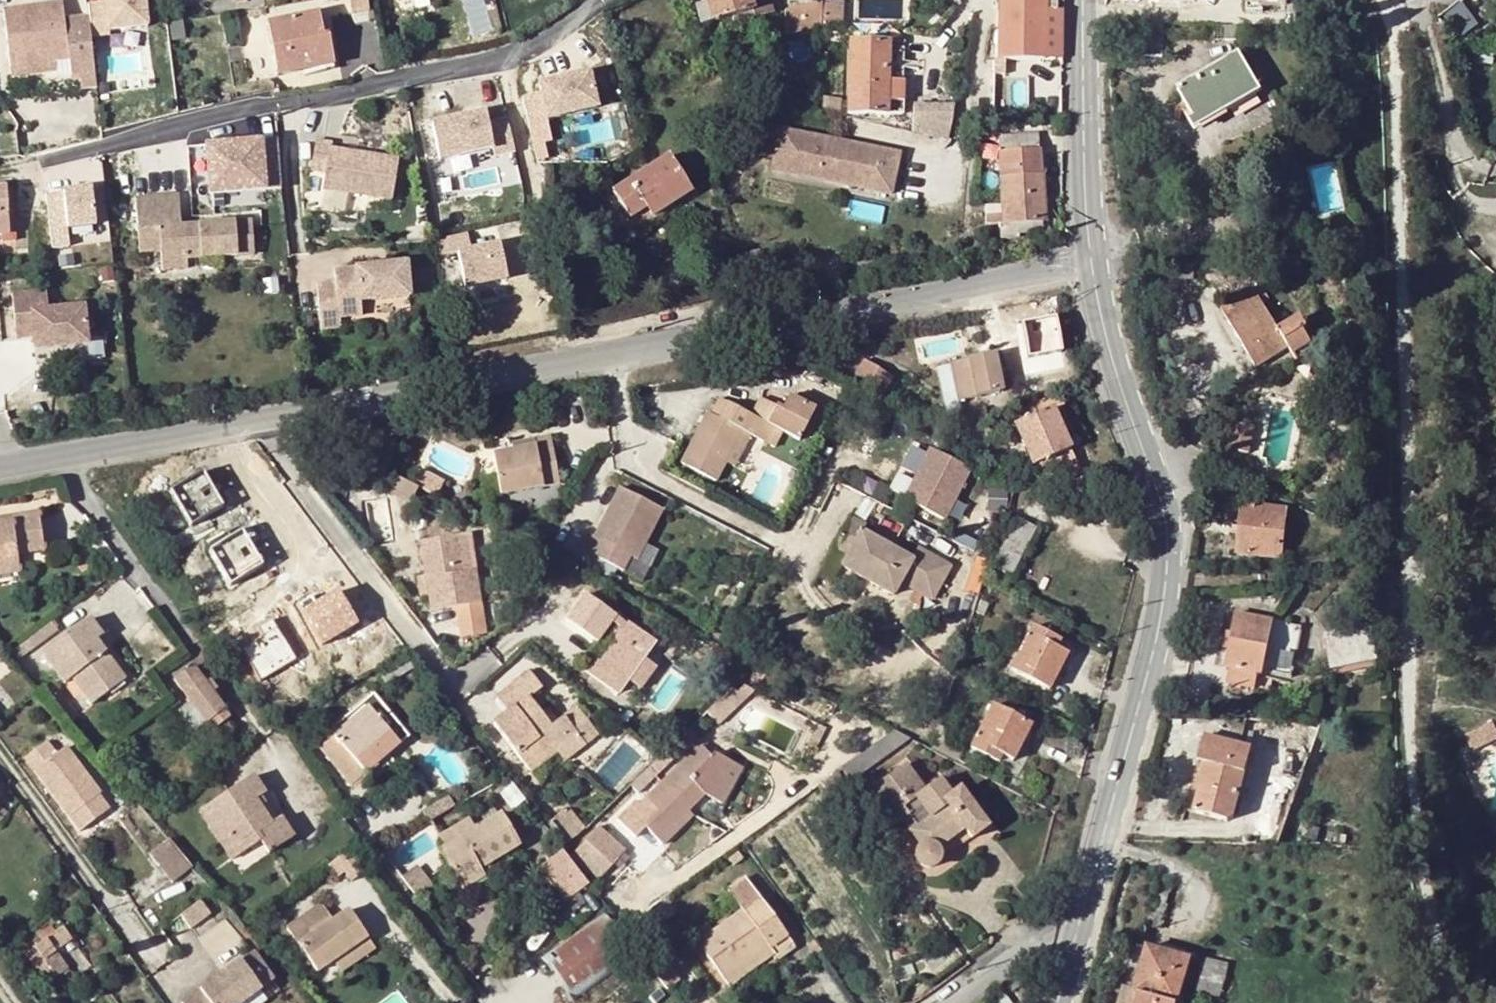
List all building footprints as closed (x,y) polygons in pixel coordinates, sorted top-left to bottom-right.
[(92,30),(149,27),(147,0),(90,0),(92,30)] [(351,10),(368,7),(367,0),(350,0),(351,10)] [(705,3),(694,6),(700,24),(752,10),(754,17),(771,13),(768,0),(704,0),(705,3)] [(821,32),(829,32),(829,27),(842,27),(843,0),(822,0),(821,32)] [(997,60),(1009,60),(1041,60),(1046,60),(1048,59),(1047,8),(1047,0),(998,0),(997,60)] [(1056,0),(1047,0),(1047,8),(1056,9),(1056,0)] [(820,26),(821,1),(787,10),(786,35),(820,26)] [(66,20),(64,2),(5,9),(10,55),(51,51),(52,61),(70,58),(72,74),(82,73),(96,72),(89,17),(66,20)] [(1332,2),(1314,2),(1314,13),(1332,12),(1332,2)] [(1452,9),(1460,35),(1478,29),(1469,3),(1452,9)] [(1056,9),(1047,8),(1048,59),(1061,59),(1062,32),(1062,9),(1056,9)] [(317,14),(268,24),(278,74),(322,66),(317,40),(322,39),(317,14)] [(328,38),(322,39),(317,40),(322,66),(332,64),(328,38)] [(889,43),(848,42),(847,112),(887,113),(887,101),(902,102),(903,49),(889,49),(889,43)] [(51,51),(10,55),(13,75),(53,70),(52,61),(51,51)] [(1240,54),(1179,88),(1195,117),(1212,108),(1217,116),(1261,91),(1240,54)] [(992,60),(992,94),(1018,93),(1019,73),(1041,73),(1041,69),(1009,69),(1009,60),(997,60),(992,60)] [(1041,60),(1009,60),(1009,69),(1041,69),(1041,60)] [(96,72),(82,73),(84,88),(97,87),(96,72)] [(572,99),(563,99),(562,114),(602,113),(602,90),(572,90),(572,99)] [(993,100),(992,110),(1002,111),(1003,101),(993,100)] [(902,102),(887,101),(887,113),(902,113),(902,102)] [(955,110),(916,103),(910,130),(950,139),(955,110)] [(508,115),(489,118),(487,107),(431,117),(439,158),(497,147),(498,154),(515,151),(508,115)] [(1195,129),(1217,116),(1212,108),(1195,117),(1190,120),(1195,129)] [(210,136),(212,148),(239,142),(235,123),(202,131),(203,137),(210,136)] [(1312,125),(1305,126),(1306,134),(1313,133),(1312,125)] [(899,152),(780,131),(772,171),(862,188),(867,163),(896,168),(899,152)] [(998,136),(1001,197),(1042,195),(1037,134),(998,136)] [(670,156),(641,175),(614,191),(636,226),(651,217),(692,192),(670,156)] [(358,190),(310,197),(315,230),(386,218),(384,205),(402,202),(395,158),(374,161),(376,172),(355,175),(358,190)] [(896,168),(867,163),(862,188),(892,193),(896,168)] [(50,246),(69,245),(68,226),(96,225),(93,185),(46,187),(50,246)] [(193,256),(225,255),(257,253),(254,220),(199,224),(198,229),(188,229),(188,224),(185,224),(183,195),(142,197),(143,231),(167,230),(168,250),(169,269),(194,267),(193,256)] [(1042,195),(1001,197),(1002,206),(985,207),(986,223),(998,223),(999,239),(1019,237),(1019,233),(1018,225),(1042,223),(1044,223),(1042,195)] [(1018,225),(1019,233),(1043,232),(1042,223),(1018,225)] [(145,250),(168,250),(167,230),(143,231),(145,250)] [(469,230),(437,236),(440,253),(459,250),(466,285),(508,277),(501,239),(471,244),(469,230)] [(193,256),(194,267),(226,265),(225,255),(193,256)] [(1194,269),(1180,268),(1179,279),(1194,280),(1194,269)] [(1260,286),(1254,289),(1263,304),(1268,301),(1260,286)] [(1303,331),(1307,329),(1300,317),(1278,330),(1263,304),(1254,289),(1222,309),(1256,366),(1287,347),(1296,361),(1314,350),(1303,331)] [(46,290),(12,295),(17,329),(34,326),(36,337),(38,350),(91,342),(85,304),(49,310),(46,290)] [(406,297),(335,292),(332,334),(399,339),(399,344),(417,345),(418,315),(405,314),(406,297)] [(34,326),(17,329),(18,340),(36,337),(34,326)] [(1318,347),(1307,329),(1303,331),(1314,350),(1318,347)] [(995,353),(951,361),(958,397),(1002,388),(995,353)] [(893,378),(865,363),(855,380),(883,395),(893,378)] [(713,418),(709,416),(684,465),(717,483),(729,459),(742,436),(751,441),(752,438),(784,454),(799,424),(773,410),(766,426),(755,419),(729,405),(723,401),(713,418)] [(1051,410),(1015,426),(1044,488),(1080,473),(1051,410)] [(1252,426),(1237,421),(1230,447),(1245,452),(1252,426)] [(981,427),(958,432),(960,441),(981,432),(981,427)] [(981,432),(960,441),(961,444),(982,439),(981,432)] [(497,454),(505,494),(565,483),(557,436),(542,438),(543,446),(518,450),(497,454)] [(738,464),(751,441),(742,436),(729,459),(738,464)] [(517,443),(518,450),(543,446),(542,438),(517,443)] [(448,471),(457,456),(439,445),(430,460),(448,471)] [(916,445),(891,495),(931,515),(956,465),(916,445)] [(423,471),(415,487),(420,489),(439,499),(446,484),(423,471)] [(415,487),(393,475),(386,490),(412,504),(420,489),(415,487)] [(1265,491),(1253,486),(1248,495),(1260,500),(1265,491)] [(634,559),(644,541),(662,510),(622,489),(599,526),(608,531),(603,541),(594,535),(588,533),(579,548),(620,570),(629,556),(634,559)] [(1285,510),(1242,506),(1237,554),(1280,559),(1285,510)] [(18,573),(16,555),(43,552),(38,517),(0,522),(0,575),(18,573)] [(847,572),(870,539),(860,533),(863,528),(847,519),(838,535),(850,542),(843,555),(837,566),(847,572)] [(1036,530),(1016,519),(993,565),(1012,575),(1036,530)] [(599,526),(594,535),(603,541),(608,531),(599,526)] [(460,574),(472,572),(466,535),(454,537),(460,574)] [(850,542),(838,535),(831,548),(843,555),(850,542)] [(421,543),(427,576),(430,593),(433,610),(456,606),(461,637),(485,633),(475,572),(472,572),(460,574),(454,537),(421,543)] [(870,539),(847,572),(892,597),(898,588),(928,605),(947,569),(915,552),(910,561),(870,539)] [(658,549),(644,541),(634,559),(629,556),(620,570),(640,580),(658,549)] [(420,595),(430,593),(427,576),(417,577),(420,595)] [(606,614),(594,607),(582,631),(594,638),(606,614)] [(1231,669),(1228,685),(1253,690),(1254,691),(1257,676),(1262,677),(1263,672),(1292,677),(1301,628),(1272,622),(1236,615),(1226,668),(1231,669)] [(110,684),(125,671),(100,639),(106,634),(93,618),(47,655),(69,684),(79,677),(98,702),(115,689),(110,684)] [(601,663),(592,656),(582,669),(618,693),(627,680),(643,658),(654,643),(629,625),(601,663)] [(1066,654),(1056,649),(1045,643),(1049,635),(1034,628),(1011,671),(1048,690),(1066,654)] [(1368,630),(1327,637),(1333,667),(1374,659),(1368,630)] [(1060,641),(1049,635),(1045,643),(1056,649),(1060,641)] [(656,668),(643,658),(627,680),(640,690),(656,668)] [(229,718),(212,694),(204,685),(192,669),(176,681),(192,703),(181,711),(196,732),(211,722),(215,728),(229,718)] [(110,684),(115,689),(130,677),(125,671),(110,684)] [(530,673),(498,697),(509,713),(496,722),(533,772),(559,754),(575,774),(594,759),(563,719),(557,723),(551,727),(542,715),(530,698),(541,689),(530,673)] [(1273,680),(1262,677),(1257,676),(1254,691),(1270,694),(1273,680)] [(210,680),(204,685),(212,694),(217,690),(210,680)] [(747,685),(737,696),(742,702),(753,691),(747,685)] [(731,689),(706,713),(718,725),(742,702),(737,696),(731,689)] [(350,785),(366,772),(376,764),(408,737),(379,701),(319,749),(350,785)] [(72,706),(63,714),(73,725),(81,717),(72,706)] [(1031,726),(993,706),(971,750),(985,757),(988,749),(1003,756),(1013,761),(1031,726)] [(548,710),(542,715),(551,727),(557,723),(548,710)] [(1259,718),(1247,718),(1242,741),(1254,743),(1259,726),(1259,718)] [(1237,797),(1243,774),(1233,772),(1240,745),(1205,735),(1198,762),(1206,764),(1192,812),(1226,821),(1231,819),(1237,797)] [(46,744),(24,760),(65,817),(96,796),(97,795),(63,749),(55,756),(46,744)] [(1251,748),(1240,745),(1233,772),(1243,774),(1251,748)] [(701,747),(694,754),(705,765),(712,758),(701,747)] [(988,749),(985,757),(999,765),(1003,756),(988,749)] [(674,826),(688,812),(705,796),(723,805),(734,782),(724,776),(734,765),(715,755),(712,758),(705,765),(694,754),(646,800),(656,811),(644,825),(664,844),(678,831),(674,826)] [(376,764),(366,772),(375,784),(386,775),(376,764)] [(741,769),(734,765),(724,776),(734,782),(741,769)] [(907,768),(867,797),(892,829),(902,822),(908,816),(904,809),(915,801),(927,818),(909,831),(918,846),(914,851),(913,857),(915,863),(919,868),(925,870),(930,870),(935,868),(939,864),(941,857),(939,849),(950,842),(946,834),(959,825),(964,832),(970,841),(988,828),(960,790),(951,797),(941,782),(924,793),(907,768)] [(1250,776),(1243,774),(1237,797),(1244,798),(1250,776)] [(488,788),(496,801),(516,788),(507,776),(488,788)] [(224,791),(199,807),(228,851),(251,836),(263,852),(292,834),(260,786),(232,804),(224,791)] [(500,815),(513,836),(530,825),(522,812),(529,806),(527,803),(516,788),(496,801),(495,802),(502,813),(500,815)] [(96,796),(65,817),(77,835),(108,813),(96,796)] [(908,816),(902,822),(909,831),(927,818),(915,801),(904,809),(908,816)] [(693,817),(688,812),(674,826),(678,831),(693,817)] [(459,883),(480,871),(519,847),(513,836),(500,815),(474,830),(469,822),(440,839),(444,847),(439,850),(459,883)] [(599,825),(572,856),(599,880),(626,850),(599,825)] [(950,842),(964,832),(959,825),(946,834),(950,842)] [(251,836),(228,851),(240,867),(263,852),(251,836)] [(165,843),(146,857),(168,886),(187,872),(165,843)] [(564,853),(540,871),(567,904),(570,901),(589,887),(590,887),(564,853)] [(739,853),(729,860),(734,866),(744,860),(739,853)] [(417,865),(401,877),(413,892),(429,880),(417,865)] [(480,871),(459,883),(464,891),(484,879),(480,871)] [(768,947),(774,955),(777,959),(793,947),(743,879),(728,890),(744,913),(700,945),(725,979),(768,947)] [(429,880),(413,892),(418,898),(433,887),(429,880)] [(316,972),(333,961),(366,938),(347,911),(332,921),(321,905),(287,929),(316,972)] [(600,912),(540,959),(572,1001),(633,954),(600,912)] [(48,983),(55,977),(51,971),(63,962),(55,952),(71,940),(62,928),(27,954),(48,983)] [(373,949),(366,938),(333,961),(341,972),(373,949)] [(74,941),(60,949),(72,969),(86,960),(74,941)] [(1146,944),(1132,993),(1138,995),(1136,1002),(1176,1002),(1190,956),(1146,944)] [(768,947),(725,979),(731,987),(774,955),(768,947)] [(261,995),(250,981),(263,972),(253,957),(187,1002),(250,1002),(261,995)] [(1205,958),(1201,988),(1224,991),(1228,961),(1205,958)] [(67,969),(63,962),(51,971),(55,977),(67,969)] [(274,986),(263,972),(250,981),(261,995),(274,986)]
